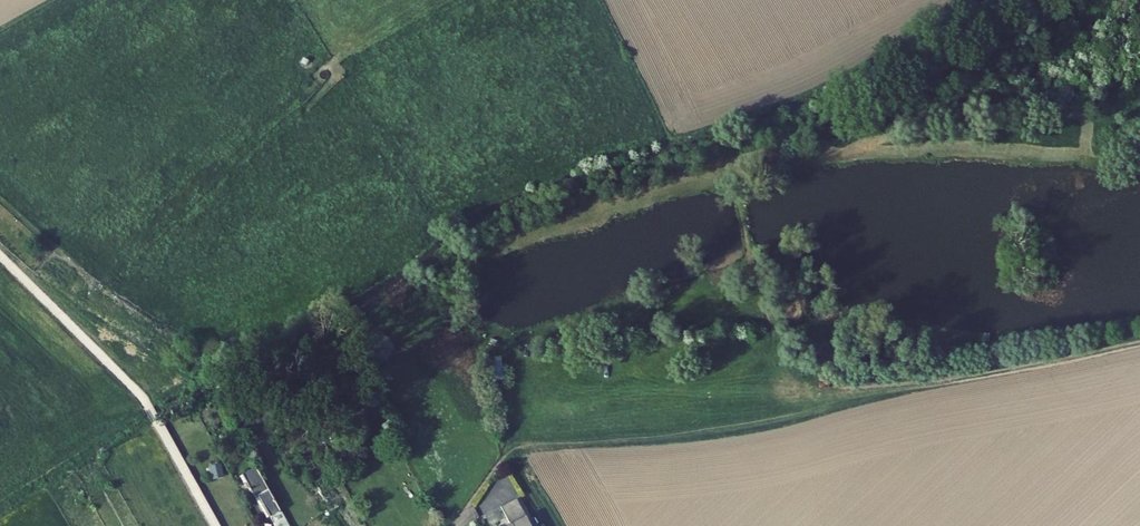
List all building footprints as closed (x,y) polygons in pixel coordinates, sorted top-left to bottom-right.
[(335,405),(331,399),(324,386),(316,390),(318,392),(316,394),(315,394),(325,410),(335,405)] [(230,471),(235,468),(231,461),(226,464),(230,471)] [(281,511),(257,468),(238,478),(242,486),(247,483),(256,499),(259,497),(270,517),(281,511)] [(256,499),(267,519),(270,517),(259,497),(256,499)] [(525,518),(527,517),(517,498),(501,507),(511,525),(529,525),(525,518)] [(281,511),(270,517),(275,525),(289,525),(281,511)]
